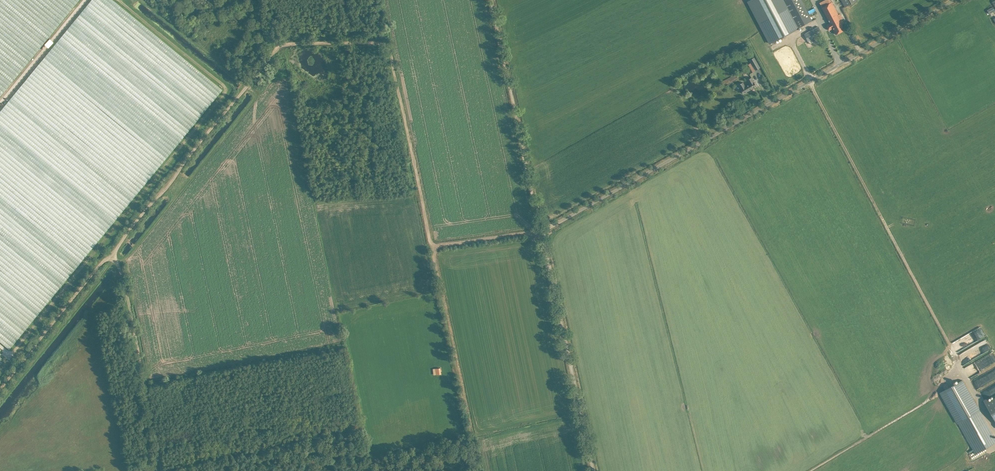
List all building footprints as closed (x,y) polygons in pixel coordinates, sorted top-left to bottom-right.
[(747,1),(769,44),(773,42),(799,29),(798,27),(797,28),(783,1),(784,0),(750,0),(747,1)] [(783,1),(797,28),(798,27),(812,20),(802,0),(784,0),(783,1)] [(840,14),(839,14),(831,0),(824,0),(819,3),(830,23),(826,25),(829,30),(833,28),(836,34),(845,30),(842,24),(844,23),(842,19),(843,19),(840,14)] [(822,34),(819,26),(804,34),(808,41),(822,34)] [(754,57),(750,60),(756,70),(760,67),(754,57)] [(732,76),(722,81),(724,86),(739,78),(737,74),(732,76)] [(742,82),(738,84),(743,93),(757,86),(754,81),(752,77),(747,79),(750,83),(745,86),(742,82)] [(958,424),(976,455),(994,443),(994,439),(978,412),(980,410),(963,380),(939,392),(958,424)] [(984,401),(994,420),(994,398),(990,401),(988,398),(984,401)]
